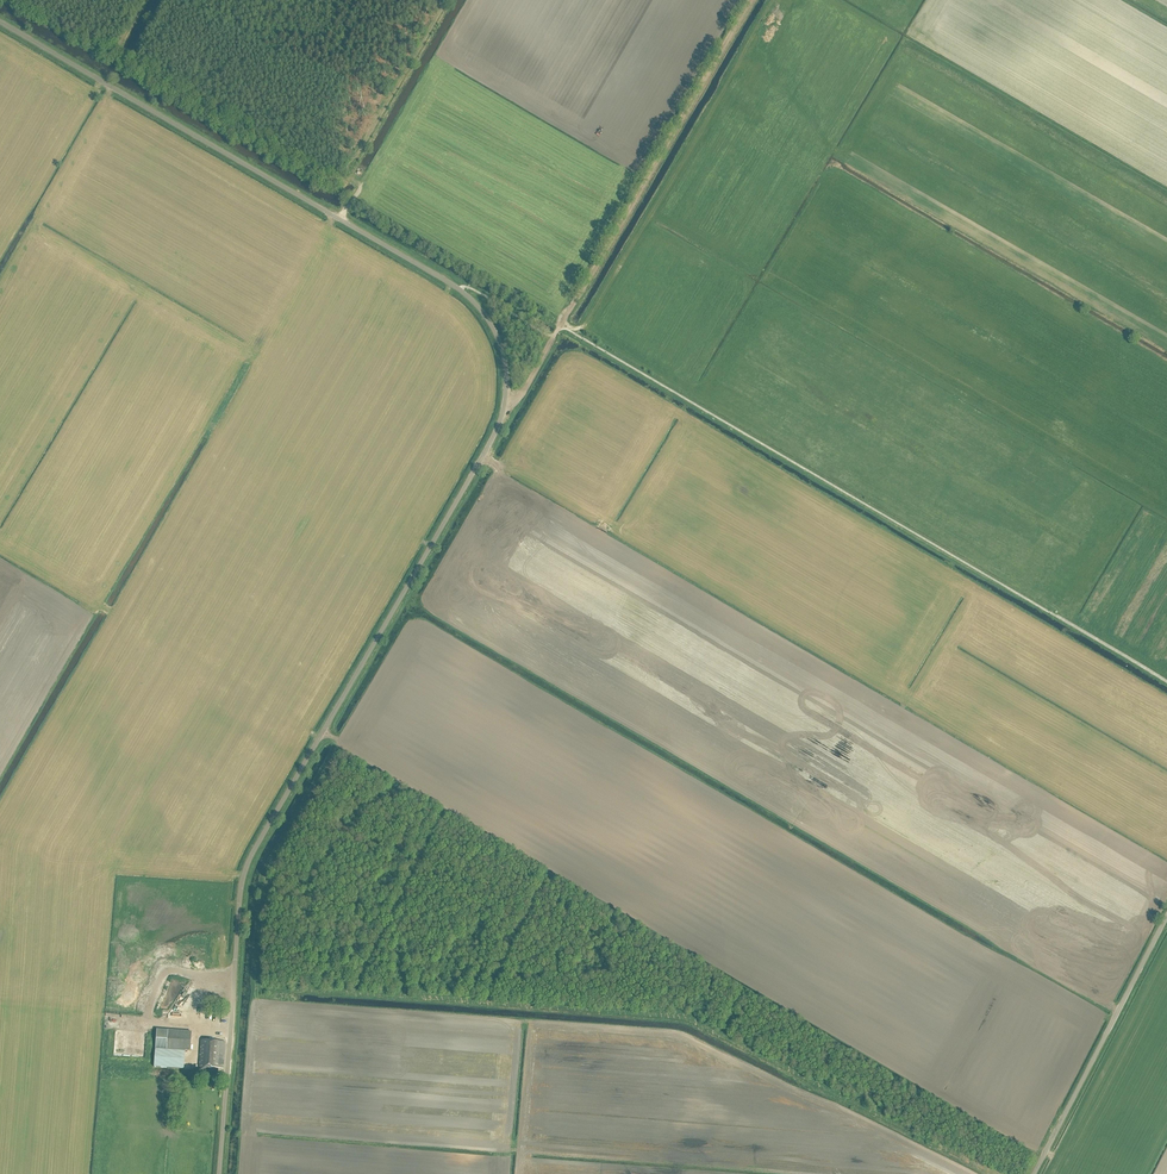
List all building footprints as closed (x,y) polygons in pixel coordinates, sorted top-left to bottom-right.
[(191,1032),(157,1030),(154,1067),(184,1069),(185,1051),(190,1051),(191,1032)] [(206,1071),(206,1079),(217,1079),(218,1069),(223,1069),(225,1042),(201,1040),(199,1070),(206,1071)]
